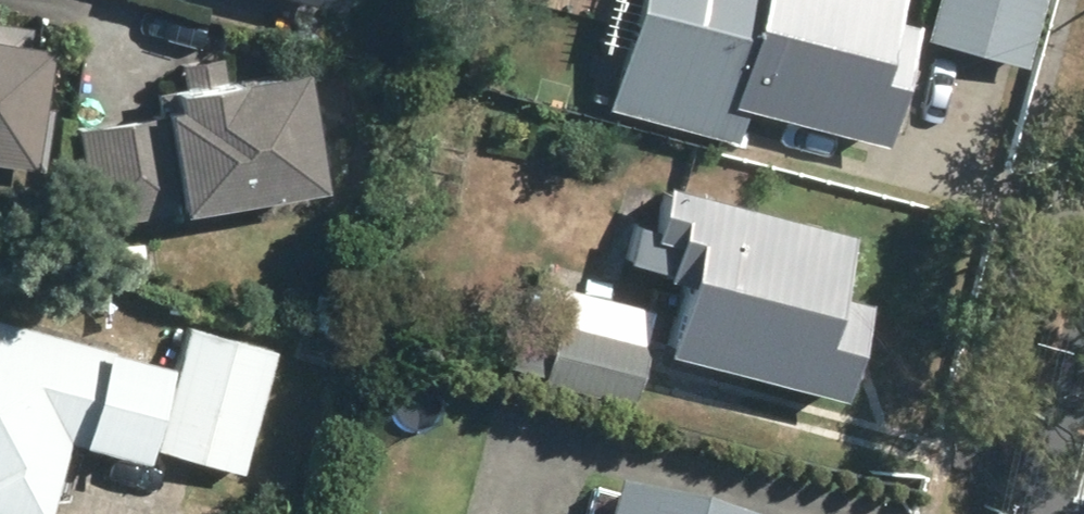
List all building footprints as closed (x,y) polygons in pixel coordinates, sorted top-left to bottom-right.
[(731,153),(739,122),(875,157),(916,0),(610,0),(580,114),(731,153)] [(914,55),(1025,78),(1041,0),(926,0),(914,55)] [(41,180),(47,116),(21,113),(28,32),(0,29),(0,176),(41,180)] [(221,59),(154,69),(160,107),(63,122),(81,235),(157,223),(159,233),(313,209),(291,72),(225,82),(221,59)] [(666,282),(651,347),(666,350),(654,402),(823,440),(854,302),(823,295),(836,237),(638,193),(620,272),(666,282)] [(523,319),(513,316),(498,373),(520,379),(517,392),(623,420),(651,315),(533,284),(523,319)] [(273,350),(184,325),(148,455),(237,479),(273,350)] [(53,443),(126,460),(149,362),(0,328),(0,513),(37,513),(53,443)] [(601,492),(595,513),(690,513),(601,492)]
